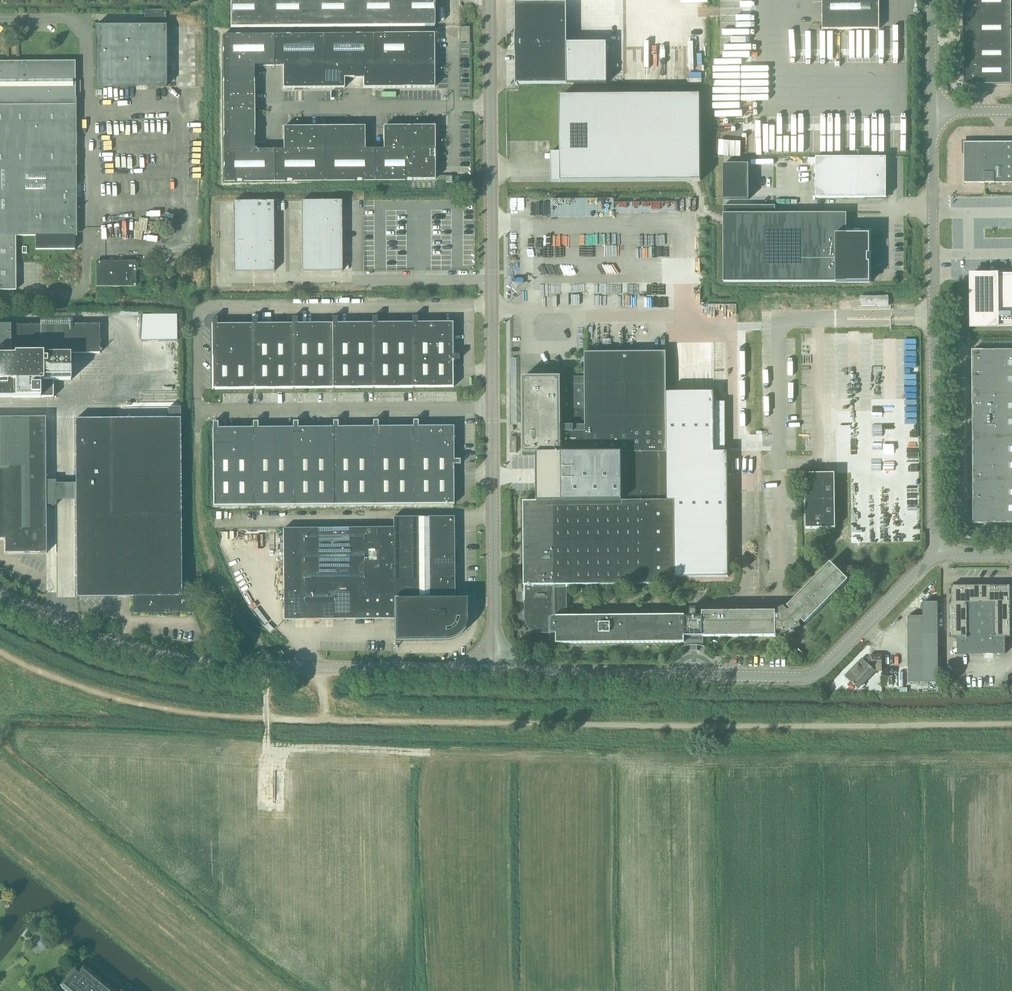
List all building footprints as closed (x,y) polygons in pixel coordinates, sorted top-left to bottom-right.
[(434,26),(434,0),(231,0),(231,27),(434,26)] [(880,29),(880,0),(823,0),(823,29),(880,29)] [(1011,37),(1011,0),(963,0),(964,37),(1011,37)] [(518,2),(515,2),(515,4),(516,4),(516,33),(515,33),(516,54),(516,83),(516,85),(518,85),(518,84),(567,84),(607,84),(607,44),(567,44),(567,3),(518,3),(518,2)] [(95,26),(95,87),(166,86),(166,25),(95,26)] [(459,43),(469,43),(469,27),(459,27),(459,43)] [(383,149),(365,149),(364,149),(364,126),(283,127),(283,149),(254,149),(254,66),(283,66),(283,88),(344,88),(344,78),(363,77),(363,88),(434,87),(434,33),(223,35),(223,181),(435,179),(434,126),(383,126),(383,149)] [(1011,84),(1011,78),(1011,37),(964,37),(964,85),(1011,84)] [(16,290),(16,278),(16,235),(76,235),(76,183),(75,146),(75,105),(75,61),(0,62),(0,290),(16,290)] [(560,95),(560,183),(700,183),(700,95),(560,95)] [(754,114),(754,101),(745,101),(745,114),(754,114)] [(742,154),(753,155),(754,118),(750,118),(749,128),(742,128),(742,141),(728,140),(728,142),(733,142),(733,147),(742,147),(742,154)] [(964,142),(965,182),(1011,182),(1011,142),(964,142)] [(816,197),(887,197),(887,157),(816,157),(816,197)] [(745,163),(719,163),(719,198),(745,198),(745,163)] [(679,213),(679,201),(616,201),(616,197),(526,198),(526,215),(679,213)] [(274,201),(233,201),(234,272),(274,271),(274,201)] [(301,201),(302,271),(342,271),(342,201),(301,201)] [(870,254),(870,234),(837,234),(837,213),(775,213),(775,205),(724,205),(724,282),(870,282),(870,262),(868,262),(868,254),(870,254)] [(136,287),(136,261),(96,261),(96,287),(136,287)] [(971,274),(971,314),(971,328),(1011,327),(1011,274),(993,274),(971,274)] [(878,305),(879,306),(886,306),(887,305),(887,296),(861,296),(861,306),(878,305)] [(141,341),(177,341),(177,315),(141,315),(141,341)] [(412,322),(410,322),(377,323),(377,317),(372,317),(372,323),(337,323),(337,317),(332,317),(332,323),(297,324),(297,317),(292,317),(292,324),(257,324),(257,318),(252,318),(252,324),(217,324),(217,318),(212,318),(213,389),(453,386),(453,359),(459,359),(459,354),(453,354),(452,322),(417,322),(417,316),(412,316),(412,322)] [(44,397),(53,397),(53,380),(70,380),(70,376),(70,353),(100,353),(100,324),(70,324),(41,324),(0,325),(0,397),(44,397)] [(1011,523),(1011,350),(973,350),(974,523),(1011,523)] [(541,633),(557,633),(557,616),(567,616),(567,585),(675,584),(675,575),(674,500),(661,500),(661,452),(667,452),(667,431),(667,390),(666,351),(585,352),(585,376),(572,376),(523,377),(524,453),(539,453),(539,502),(524,502),(526,617),(526,619),(526,620),(526,621),(526,622),(527,623),(527,624),(528,625),(529,626),(529,627),(530,628),(531,629),(532,629),(533,630),(535,631),(536,632),(537,632),(538,633),(539,633),(541,633)] [(714,390),(667,390),(667,452),(661,452),(661,500),(674,500),(675,575),(729,574),(726,450),(714,449),(714,390)] [(76,419),(77,597),(133,597),(133,613),(191,613),(190,588),(182,588),(181,418),(181,407),(168,408),(168,419),(76,419)] [(0,418),(0,539),(5,539),(5,553),(46,552),(46,505),(56,505),(56,480),(46,480),(46,417),(0,418)] [(454,504),(454,464),(460,464),(460,459),(454,459),(454,426),(418,426),(418,420),(413,420),(413,426),(378,427),(378,421),(373,421),(373,427),(338,427),(338,421),(333,421),(333,427),(298,428),(298,422),(293,422),(293,428),(258,428),(258,422),(253,422),(253,428),(218,429),(218,422),(212,423),(213,429),(212,429),(213,507),(454,504)] [(806,528),(836,528),(835,473),(805,473),(806,528)] [(394,619),(394,639),(435,638),(435,618),(455,618),(454,517),(393,518),(393,528),(283,529),(284,619),(394,619)] [(567,616),(557,616),(557,633),(557,643),(683,642),(684,642),(684,647),(683,647),(682,647),(683,648),(685,647),(688,646),(691,646),(691,650),(691,651),(699,651),(699,650),(698,650),(698,645),(701,646),(703,647),(706,647),(707,647),(706,647),(704,646),(704,637),(711,637),(777,636),(777,632),(780,632),(782,636),(788,633),(790,636),(796,633),(795,630),(802,627),(800,623),(803,620),(806,623),(848,580),(844,575),(830,562),(793,601),(787,606),(790,608),(787,611),(786,611),(785,610),(781,612),(781,614),(780,615),(776,615),(776,611),(770,611),(702,612),(703,617),(697,617),(697,608),(690,608),(691,617),(690,617),(688,617),(684,617),(684,615),(669,615),(668,615),(655,616),(653,616),(641,616),(639,616),(626,616),(624,616),(610,616),(607,616),(596,616),(570,616),(567,616)] [(951,586),(952,637),(957,637),(957,654),(1005,653),(1005,636),(1010,636),(1010,585),(951,586)] [(938,681),(938,602),(923,602),(923,616),(908,616),(909,681),(938,681)] [(882,655),(871,655),(865,661),(863,658),(845,676),(858,688),(875,670),(882,671),(882,655)] [(49,943),(42,937),(36,944),(43,950),(49,943)] [(83,967),(80,972),(75,968),(60,986),(67,990),(112,990),(83,967)]
